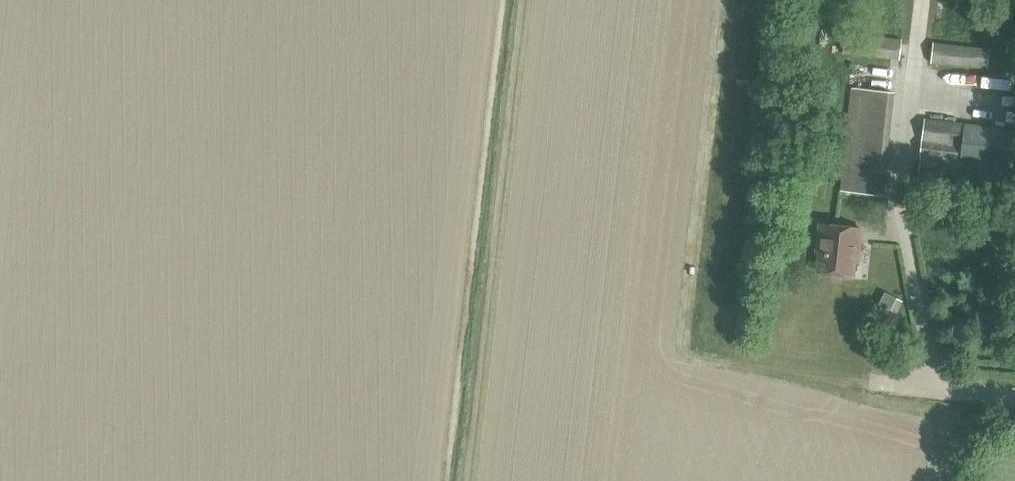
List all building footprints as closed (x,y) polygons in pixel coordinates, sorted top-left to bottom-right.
[(846,32),(843,53),(899,59),(901,39),(846,32)] [(931,63),(987,70),(989,49),(933,42),(931,63)] [(850,168),(845,168),(842,190),(882,195),(894,92),(859,88),(850,168)] [(922,140),(950,143),(953,123),(924,119),(922,140)] [(962,145),(960,160),(1003,165),(1007,129),(964,124),(962,145)] [(918,176),(921,177),(946,179),(948,159),(920,156),(918,176)] [(957,181),(1001,186),(1003,165),(960,160),(957,181)] [(852,274),(853,261),(857,261),(861,228),(819,224),(817,242),(821,243),(818,270),(817,270),(817,271),(853,275),(853,274),(852,274)]
